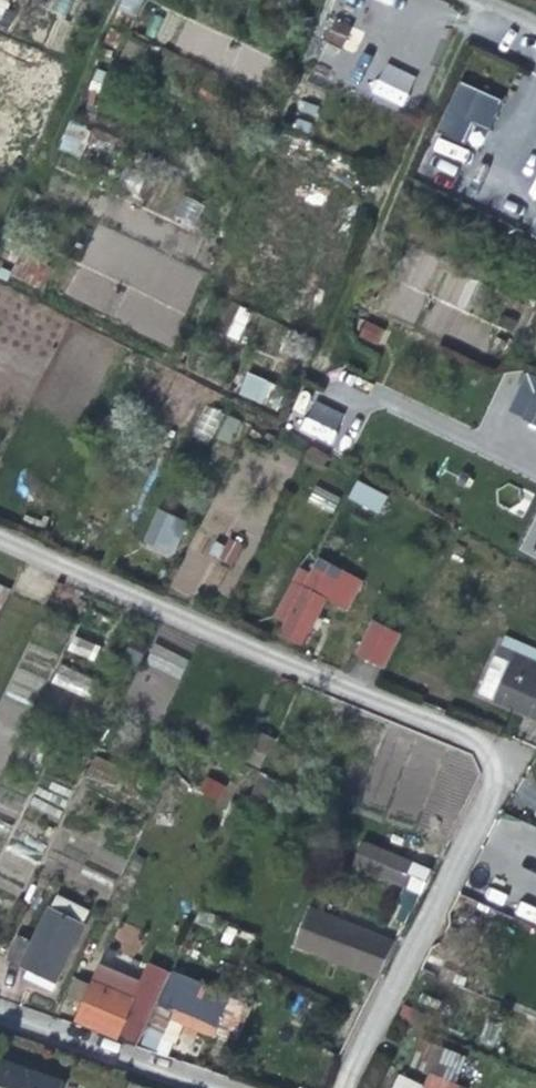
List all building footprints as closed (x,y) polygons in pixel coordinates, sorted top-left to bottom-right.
[(8,0),(0,0),(0,25),(8,0)] [(68,20),(75,0),(52,0),(48,12),(68,20)] [(324,39),(340,46),(351,23),(336,16),(324,39)] [(401,108),(415,76),(383,62),(369,93),(401,108)] [(79,156),(90,128),(69,120),(58,148),(79,156)] [(192,225),(203,205),(184,196),(174,216),(192,225)] [(357,337),(380,344),(385,327),(363,320),(357,337)] [(246,373),(238,395),(265,405),(273,382),(246,373)] [(534,397),(525,418),(530,429),(535,431),(535,398),(534,397)] [(298,430),(331,445),(346,414),(313,399),(298,430)] [(203,406),(196,436),(215,440),(222,410),(203,406)] [(347,498),(379,514),(388,495),(356,480),(347,498)] [(313,487),(309,502),(335,509),(339,494),(313,487)] [(171,525),(156,517),(146,536),(162,543),(171,525)] [(283,634),(303,644),(331,587),(311,576),(283,634)] [(1,610),(8,594),(0,590),(0,610),(1,610)] [(355,656),(385,668),(400,632),(370,619),(355,656)] [(73,636),(67,650),(94,660),(99,645),(73,636)] [(135,671),(145,651),(130,643),(120,664),(135,671)] [(153,644),(145,665),(180,679),(188,658),(153,644)] [(496,647),(478,694),(502,704),(535,718),(535,664),(496,647)] [(52,682),(86,697),(94,679),(59,664),(52,682)] [(254,731),(246,749),(262,756),(270,738),(254,731)] [(265,800),(275,778),(259,771),(249,793),(265,800)] [(197,791),(218,801),(225,786),(204,776),(197,791)] [(353,864),(408,887),(417,865),(362,842),(353,864)] [(55,982),(91,911),(57,894),(34,943),(22,938),(10,961),(30,970),(26,979),(41,986),(43,982),(45,978),(55,982)] [(514,913),(535,923),(535,907),(520,900),(514,913)] [(379,980),(393,942),(310,909),(296,946),(379,980)] [(146,970),(117,1037),(132,1042),(166,978),(146,970)] [(174,1015),(218,1034),(231,1001),(172,976),(159,1008),(174,1015)] [(82,980),(77,978),(65,1005),(80,1010),(77,1021),(117,1037),(133,1002),(82,980)] [(455,1083),(465,1059),(422,1042),(411,1068),(428,1075),(422,1087),(400,1078),(395,1087),(465,1087),(455,1083)] [(64,1083),(1,1061),(0,1063),(0,1087),(62,1087),(64,1083)]
